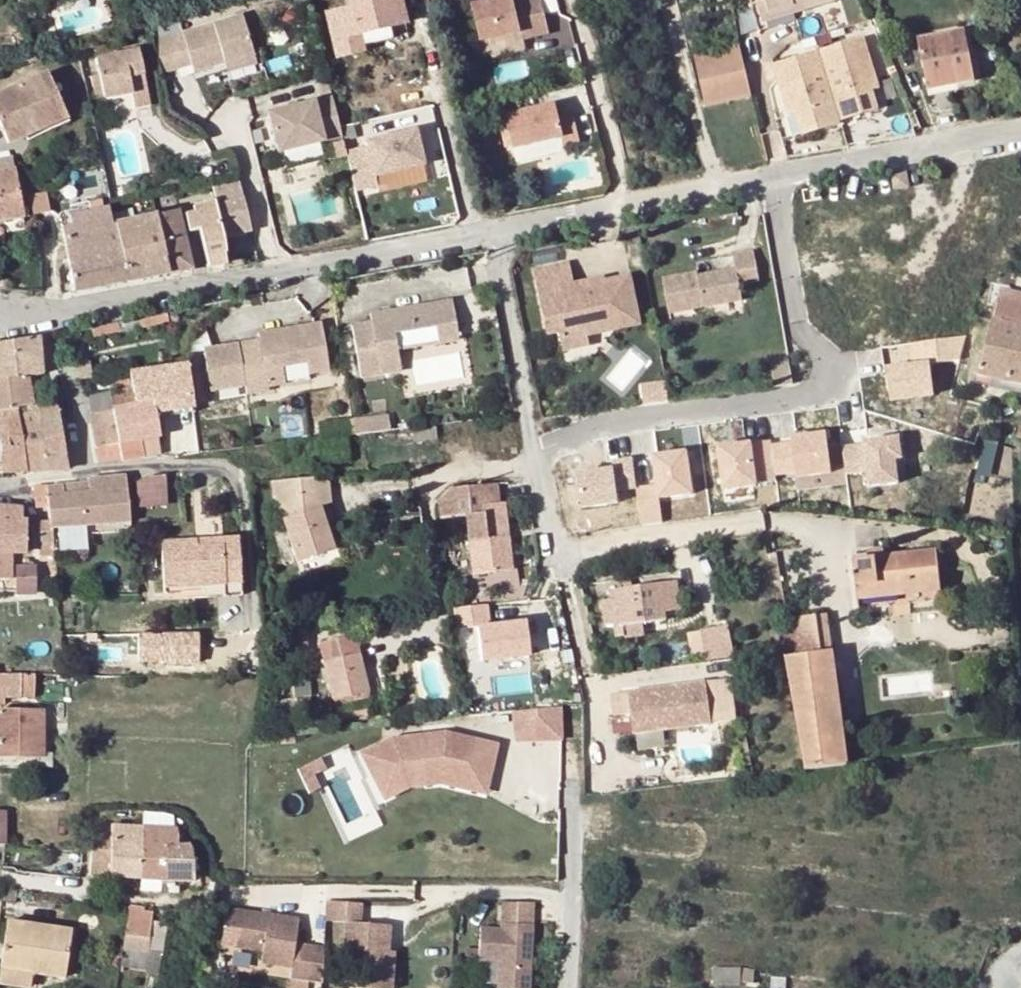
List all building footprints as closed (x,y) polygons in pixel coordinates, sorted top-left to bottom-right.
[(360,40),(359,33),(390,27),(404,23),(399,0),(348,0),(350,8),(327,14),(336,58),(363,51),(360,40)] [(473,4),(482,43),(524,34),(525,39),(550,33),(542,0),(515,0),(514,0),(491,0),(473,4)] [(766,0),(757,3),(763,21),(831,0),(765,0),(766,0)] [(240,25),(166,43),(172,72),(187,69),(190,75),(220,67),(249,60),(240,25)] [(391,33),(390,27),(359,33),(360,40),(391,33)] [(964,30),(917,39),(927,90),(956,84),(973,81),(964,30)] [(817,50),(839,120),(877,109),(871,90),(868,80),(875,77),(863,36),(817,50)] [(750,95),(739,45),(694,55),(705,106),(750,95)] [(817,50),(773,64),(785,104),(792,102),(802,133),(839,122),(839,120),(817,50)] [(96,62),(100,76),(105,98),(105,100),(130,94),(134,109),(150,106),(138,53),(96,62)] [(222,78),(252,72),(249,60),(220,67),(222,78)] [(0,85),(0,135),(33,126),(30,116),(51,110),(40,74),(0,85)] [(95,101),(105,98),(100,76),(90,78),(95,101)] [(879,88),(875,77),(868,80),(871,90),(879,88)] [(956,84),(927,90),(928,97),(957,91),(956,84)] [(338,137),(328,96),(265,112),(274,152),(338,137)] [(556,103),(507,115),(514,148),(563,137),(565,145),(580,142),(573,110),(559,113),(556,103)] [(51,110),(30,116),(33,126),(53,120),(51,110)] [(371,177),(423,167),(416,128),(363,138),(371,177)] [(519,164),(564,150),(561,139),(516,152),(519,164)] [(23,215),(19,198),(14,170),(0,173),(0,221),(23,215)] [(846,176),(847,181),(847,183),(857,181),(857,179),(856,174),(846,176)] [(909,174),(895,176),(897,190),(911,188),(909,174)] [(239,181),(212,186),(224,235),(250,230),(239,181)] [(30,196),(34,213),(49,211),(45,193),(30,196)] [(129,281),(116,225),(113,225),(108,207),(103,209),(101,201),(91,203),(92,211),(61,218),(74,291),(129,281)] [(194,268),(181,217),(180,211),(177,211),(157,216),(169,273),(194,268)] [(157,216),(116,225),(129,281),(169,273),(157,216)] [(697,272),(662,278),(669,313),(742,301),(739,286),(759,282),(754,251),(734,255),(736,269),(698,276),(697,272)] [(243,253),(229,255),(231,265),(245,263),(243,253)] [(567,263),(532,271),(542,316),(560,312),(563,324),(557,331),(562,351),(587,345),(586,335),(592,325),(627,317),(623,300),(633,298),(628,276),(603,281),(602,277),(581,282),(582,285),(572,287),(571,284),(567,263)] [(1020,326),(1020,295),(999,290),(993,319),(1020,326)] [(360,373),(402,366),(399,347),(396,330),(434,323),(436,340),(457,336),(451,296),(372,310),(373,319),(352,322),(360,373)] [(592,325),(586,335),(638,324),(633,298),(623,300),(627,317),(592,325)] [(169,321),(168,311),(138,317),(140,327),(169,321)] [(994,377),(1020,384),(1020,326),(993,319),(978,373),(994,377)] [(121,331),(118,321),(92,325),(94,335),(121,331)] [(321,322),(299,325),(300,333),(289,333),(288,326),(257,331),(258,339),(239,342),(244,385),(244,392),(267,388),(266,384),(265,367),(283,365),(305,361),(307,373),(328,371),(321,322)] [(399,347),(436,340),(434,323),(396,330),(399,347)] [(299,325),(288,326),(289,333),(300,333),(299,325)] [(37,376),(41,375),(40,336),(0,343),(0,411),(2,411),(17,410),(18,417),(38,413),(57,409),(56,403),(41,406),(32,407),(28,378),(37,376)] [(963,338),(909,341),(911,361),(965,358),(963,338)] [(244,385),(239,342),(204,347),(209,389),(244,385)] [(789,360),(770,362),(775,388),(793,386),(789,360)] [(60,365),(62,390),(80,389),(79,381),(88,380),(85,361),(60,365)] [(885,365),(888,402),(933,399),(930,362),(885,365)] [(188,363),(131,372),(131,375),(133,385),(133,388),(136,405),(111,408),(119,445),(122,457),(122,460),(145,457),(143,442),(157,440),(160,440),(157,417),(155,402),(192,396),(188,363)] [(285,382),(283,365),(265,367),(266,384),(285,382)] [(110,387),(133,385),(131,375),(109,378),(110,387)] [(41,406),(37,376),(28,378),(32,407),(41,406)] [(886,403),(883,376),(864,377),(866,405),(886,403)] [(994,377),(993,385),(1020,392),(1020,384),(994,377)] [(133,388),(87,395),(87,396),(97,447),(119,445),(111,408),(136,405),(133,388)] [(194,412),(192,396),(155,402),(157,417),(194,412)] [(38,413),(47,471),(68,470),(57,409),(38,413)] [(27,471),(18,417),(17,410),(2,411),(3,472),(27,471)] [(47,471),(38,413),(18,417),(27,471),(47,471)] [(364,419),(366,433),(389,430),(387,416),(364,419)] [(366,433),(364,419),(352,420),(354,435),(366,433)] [(343,436),(354,435),(352,420),(341,421),(343,436)] [(955,479),(969,426),(950,421),(941,453),(943,454),(938,475),(955,479)] [(438,439),(437,429),(421,430),(421,440),(438,439)] [(716,444),(720,488),(795,481),(795,480),(833,476),(829,433),(716,444)] [(896,437),(871,439),(874,485),(899,483),(896,437)] [(160,456),(157,440),(143,442),(145,457),(160,456)] [(97,447),(99,459),(122,457),(119,445),(97,447)] [(634,488),(639,524),(663,521),(660,500),(692,495),(686,449),(649,454),(654,485),(634,488)] [(634,463),(577,470),(582,508),(621,503),(619,491),(637,489),(634,463)] [(129,523),(123,475),(93,477),(99,524),(129,523)] [(996,489),(965,481),(955,479),(938,475),(927,509),(987,523),(996,489)] [(151,476),(137,484),(139,506),(167,505),(166,477),(151,476)] [(99,524),(93,477),(86,477),(86,483),(87,489),(79,489),(79,505),(61,505),(63,520),(78,521),(78,525),(99,524)] [(298,562),(334,551),(320,507),(330,503),(327,477),(321,478),(272,482),(298,562)] [(501,503),(499,483),(481,485),(483,504),(501,503)] [(63,490),(62,484),(57,485),(61,505),(79,505),(79,489),(74,490),(63,490)] [(47,507),(45,485),(33,486),(36,507),(47,507)] [(61,505),(57,485),(45,485),(47,507),(50,522),(63,520),(61,505)] [(483,504),(481,485),(459,489),(448,501),(450,516),(468,514),(473,574),(511,571),(509,537),(497,537),(497,531),(508,530),(505,503),(501,503),(483,504)] [(0,507),(0,553),(10,553),(26,553),(27,522),(22,520),(22,508),(0,507)] [(50,522),(51,529),(65,526),(78,525),(78,521),(63,520),(50,522)] [(50,522),(38,524),(41,542),(53,541),(52,533),(51,529),(50,522)] [(53,541),(41,542),(41,557),(54,556),(53,541)] [(162,546),(164,589),(227,585),(224,541),(162,546)] [(867,559),(851,560),(856,610),(941,601),(935,551),(884,557),(883,550),(866,551),(867,559)] [(334,551),(298,562),(301,573),(337,562),(334,551)] [(10,568),(10,553),(0,553),(0,580),(10,580),(10,568)] [(18,590),(17,568),(10,568),(10,580),(0,580),(0,591),(18,590)] [(34,568),(17,568),(18,590),(18,593),(34,593),(34,568)] [(677,580),(611,590),(613,599),(603,601),(606,623),(612,623),(623,622),(623,626),(638,624),(665,620),(664,612),(682,609),(677,580)] [(479,664),(529,660),(526,619),(490,622),(489,604),(454,606),(456,629),(477,627),(479,664)] [(786,657),(831,652),(826,614),(797,618),(797,629),(781,630),(786,657)] [(639,632),(638,624),(623,626),(623,622),(612,623),(614,636),(639,632)] [(703,629),(705,647),(708,660),(733,656),(728,626),(703,629)] [(474,630),(462,631),(466,665),(477,664),(474,630)] [(355,635),(320,643),(334,701),(367,693),(355,635)] [(805,769),(846,764),(831,652),(786,657),(794,703),(805,769)] [(0,675),(0,705),(6,705),(6,698),(34,698),(35,675),(0,675)] [(629,692),(634,733),(711,723),(706,682),(629,692)] [(561,706),(532,709),(535,742),(564,740),(561,706)] [(535,742),(532,709),(516,710),(519,744),(535,742)] [(0,712),(0,753),(40,754),(41,712),(0,712)] [(488,787),(497,743),(446,731),(434,732),(435,736),(427,738),(426,733),(394,738),(362,752),(367,763),(372,761),(377,772),(387,768),(399,792),(440,775),(488,787)] [(316,760),(294,770),(305,795),(316,789),(309,774),(320,768),(316,760)] [(488,793),(488,787),(440,775),(399,792),(387,768),(377,772),(372,761),(367,763),(389,810),(410,794),(443,783),(488,793)] [(110,878),(113,826),(94,826),(91,877),(110,878)] [(145,828),(113,826),(110,878),(142,879),(145,828)] [(174,829),(145,828),(142,879),(161,880),(163,844),(178,845),(186,846),(178,833),(174,829)] [(181,881),(186,846),(178,845),(163,844),(161,880),(181,881)] [(193,854),(186,846),(181,881),(195,882),(193,854)] [(110,878),(109,889),(141,890),(142,879),(110,878)] [(142,879),(141,890),(161,891),(161,880),(142,879)] [(18,893),(4,891),(3,903),(18,904),(18,893)] [(509,899),(507,926),(486,925),(484,958),(506,959),(504,987),(536,987),(540,900),(509,899)] [(333,902),(331,923),(351,925),(349,962),(356,964),(353,987),(397,987),(398,963),(393,962),(393,952),(394,925),(366,925),(368,904),(333,902)] [(140,908),(130,907),(127,935),(149,937),(151,920),(142,918),(143,909),(140,908)] [(326,984),(329,949),(300,946),(303,921),(230,915),(227,952),(268,955),(267,968),(298,970),(297,981),(326,984)] [(70,931),(7,922),(1,968),(29,972),(63,977),(70,931)] [(29,972),(1,968),(0,976),(0,983),(27,986),(29,972)] [(754,970),(714,970),(714,984),(740,984),(742,981),(754,981),(754,970)]
